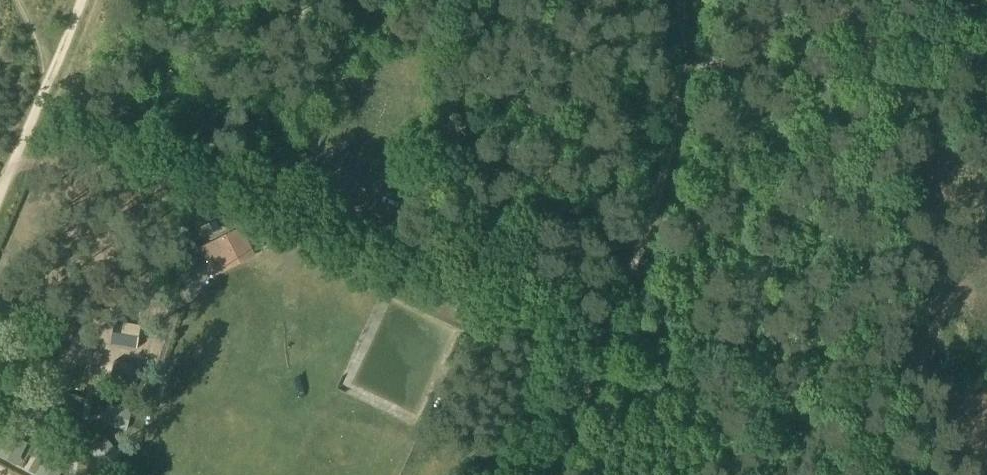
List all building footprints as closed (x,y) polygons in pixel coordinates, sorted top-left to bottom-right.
[(240,230),(202,249),(215,275),(254,256),(240,230)] [(112,343),(111,344),(138,349),(138,347),(137,347),(141,327),(142,327),(142,326),(115,321),(115,323),(117,323),(114,343),(112,343)] [(110,383),(110,384),(136,390),(136,389),(135,388),(140,368),(141,369),(141,367),(115,361),(115,362),(117,363),(112,383),(110,383)] [(17,417),(44,418),(44,397),(18,396),(17,417)] [(114,408),(110,424),(127,429),(132,412),(114,408)] [(11,435),(3,452),(18,459),(26,443),(11,435)] [(109,444),(96,454),(108,468),(121,457),(109,444)] [(41,471),(48,474),(58,474),(65,464),(50,455),(41,471)]
